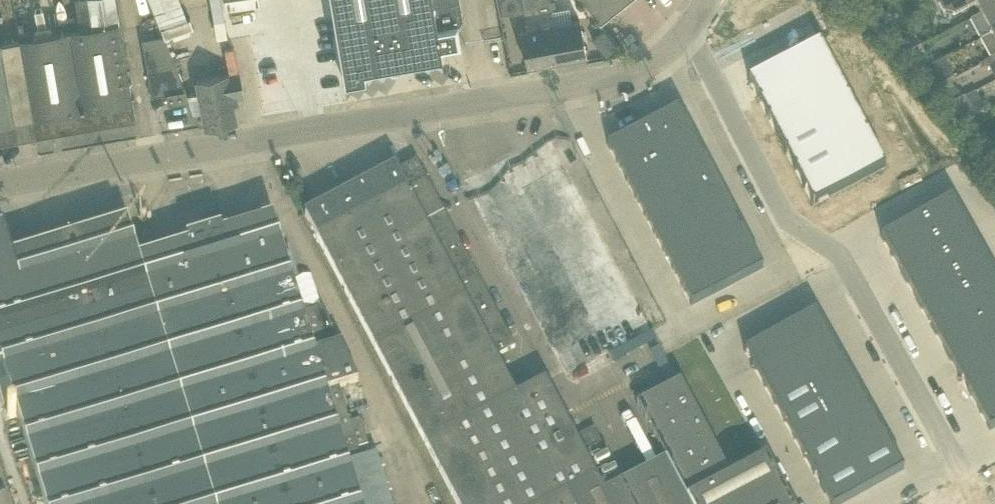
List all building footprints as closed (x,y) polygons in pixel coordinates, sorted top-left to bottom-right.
[(118,15),(116,0),(88,0),(91,19),(93,19),(118,15)] [(159,26),(186,15),(180,0),(150,0),(159,26)] [(214,8),(222,7),(220,0),(212,0),(214,8)] [(345,82),(366,78),(365,70),(389,67),(389,69),(392,72),(401,71),(403,67),(402,64),(443,57),(441,47),(461,44),(457,23),(459,23),(463,17),(460,0),(331,0),(345,82)] [(527,64),(535,63),(547,61),(540,25),(539,26),(536,10),(539,9),(537,0),(497,0),(499,11),(524,6),(528,27),(520,29),(527,64)] [(586,53),(580,19),(555,23),(551,0),(537,0),(539,9),(536,10),(539,26),(540,25),(547,61),(586,53)] [(600,19),(624,0),(585,0),(600,19)] [(980,16),(981,18),(994,10),(994,0),(936,0),(944,13),(955,15),(974,5),(980,16)] [(970,22),(981,41),(994,34),(994,10),(981,18),(980,16),(970,22)] [(889,13),(877,19),(885,29),(895,24),(889,13)] [(119,22),(79,29),(53,34),(37,37),(33,37),(31,28),(19,30),(21,39),(36,135),(134,118),(119,22)] [(604,29),(593,38),(606,55),(617,45),(604,29)] [(152,95),(167,93),(168,102),(189,98),(187,93),(162,34),(142,38),(152,95)] [(981,41),(982,43),(991,60),(991,61),(994,59),(994,34),(981,41)] [(36,135),(21,39),(0,43),(0,42),(0,142),(36,135)] [(821,43),(748,81),(813,206),(886,168),(821,43)] [(228,71),(239,68),(233,46),(222,48),(228,71)] [(920,49),(910,54),(914,61),(924,56),(920,49)] [(923,73),(930,68),(924,56),(914,61),(913,62),(923,73)] [(991,61),(991,60),(985,64),(989,71),(994,67),(994,59),(991,61)] [(939,88),(950,83),(950,82),(954,80),(944,61),(930,68),(923,73),(937,89),(939,88)] [(202,111),(206,127),(236,121),(232,97),(243,94),(239,73),(196,80),(198,91),(187,93),(189,98),(194,113),(202,111)] [(944,95),(954,89),(950,83),(939,88),(944,95)] [(963,98),(954,89),(944,95),(944,96),(953,106),(964,100),(963,98)] [(975,119),(964,100),(953,106),(957,111),(956,112),(966,124),(975,119)] [(680,109),(609,147),(692,306),(763,269),(680,109)] [(544,140),(465,182),(569,378),(648,336),(544,140)] [(305,215),(343,288),(457,503),(633,503),(623,484),(604,494),(587,461),(606,451),(594,428),(575,438),(546,383),(526,393),(516,398),(495,359),(505,354),(515,348),(483,288),(425,177),(417,162),(401,170),(398,172),(395,167),(305,215)] [(881,239),(990,432),(994,430),(994,275),(952,199),(881,239)] [(140,259),(214,503),(361,503),(349,466),(362,462),(361,460),(359,452),(369,449),(361,423),(351,426),(340,389),(359,384),(321,309),(314,311),(303,315),(298,299),(295,288),(273,218),(223,234),(221,229),(187,239),(188,244),(140,259)] [(0,229),(0,399),(2,407),(13,404),(43,503),(214,503),(140,259),(128,221),(13,256),(4,228),(0,229)] [(744,353),(830,503),(847,503),(905,471),(816,312),(744,353)] [(637,406),(667,462),(689,503),(789,503),(765,460),(730,478),(710,442),(680,384),(637,406)]
